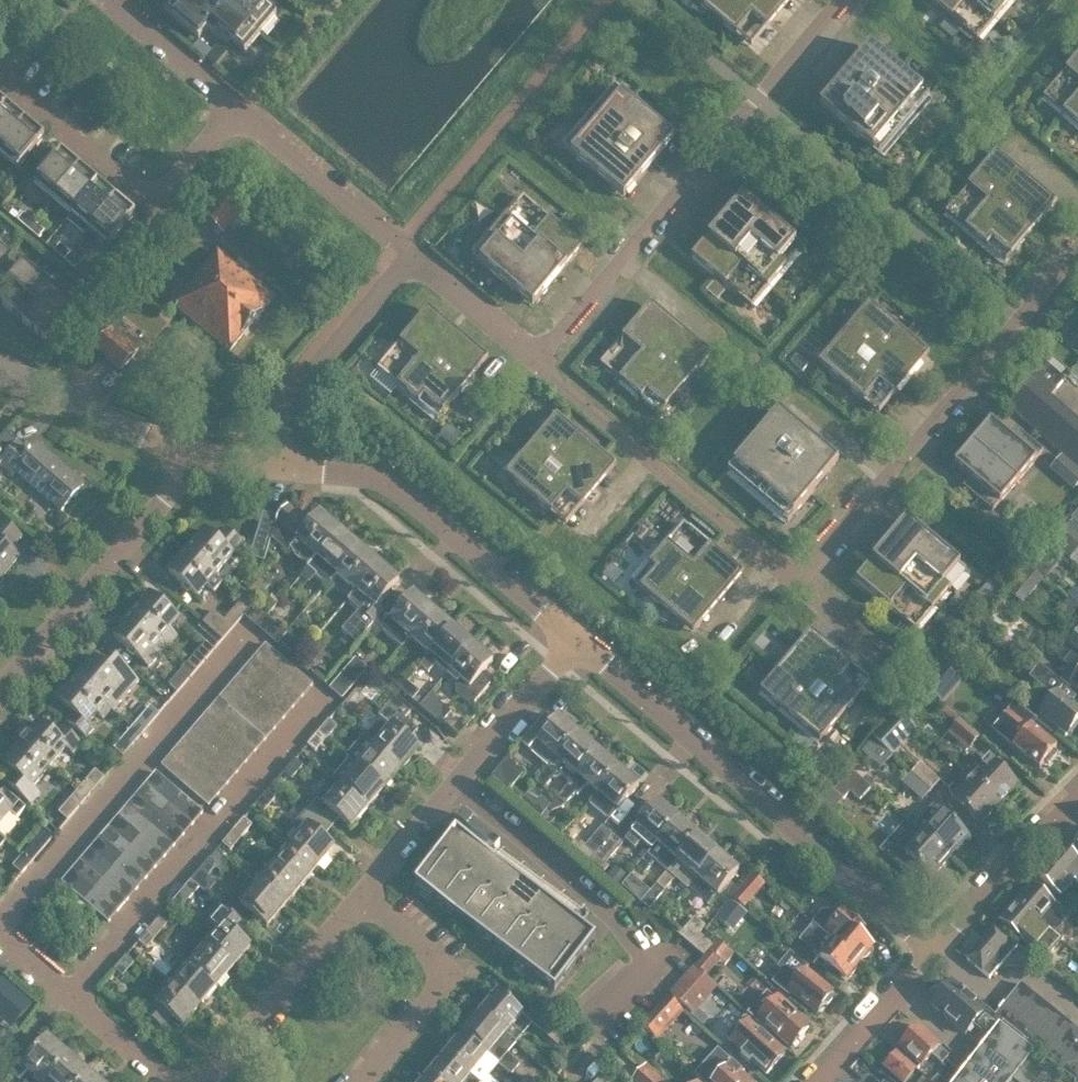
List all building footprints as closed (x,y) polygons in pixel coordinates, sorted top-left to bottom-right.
[(197,36),(206,26),(205,26),(217,11),(204,0),(203,0),(199,4),(194,0),(169,0),(163,7),(197,36)] [(225,1),(223,0),(204,0),(217,11),(205,26),(206,26),(219,37),(223,32),(243,49),(259,31),(225,1)] [(225,1),(259,31),(275,12),(262,0),(225,0),(225,1)] [(737,34),(750,45),(788,0),(696,0),(737,34)] [(976,37),(1008,0),(932,0),(976,37)] [(1019,37),(1024,30),(1015,24),(1010,30),(1019,37)] [(204,54),(211,47),(198,36),(192,44),(204,54)] [(928,94),(881,54),(869,43),(818,103),(878,153),(928,94)] [(1042,94),(1077,124),(1077,51),(1042,94)] [(563,146),(610,185),(622,196),(673,136),(613,86),(563,146)] [(0,110),(0,147),(24,118),(6,103),(0,110)] [(43,134),(24,118),(0,147),(0,153),(16,166),(43,134)] [(33,181),(52,197),(79,164),(60,148),(33,181)] [(1004,260),(1041,216),(1055,200),(995,150),(944,209),(1004,260)] [(942,162),(938,167),(946,173),(950,169),(942,162)] [(70,212),(97,180),(79,164),(52,197),(70,212)] [(97,180),(70,212),(88,227),(115,195),(97,180)] [(222,230),(244,203),(224,186),(202,213),(222,230)] [(472,253),(512,288),(531,304),(582,244),(522,194),(472,253)] [(801,245),(760,211),(741,194),(690,254),(750,305),(801,245)] [(115,195),(88,227),(107,243),(113,248),(133,224),(127,219),(134,211),(115,195)] [(16,217),(27,226),(33,219),(22,210),(16,217)] [(33,219),(27,226),(37,235),(43,228),(33,219)] [(52,248),(63,257),(69,249),(58,240),(52,248)] [(11,251),(0,241),(0,264),(11,251)] [(225,295),(253,318),(273,295),(217,248),(197,272),(225,296),(225,295)] [(69,249),(63,257),(73,266),(80,258),(69,249)] [(6,277),(35,301),(20,318),(44,338),(73,303),(72,302),(73,301),(74,302),(80,295),(57,276),(50,284),(22,259),(6,277)] [(228,349),(253,318),(225,295),(225,296),(197,272),(185,287),(187,289),(175,304),(228,349)] [(712,281),(705,290),(716,299),(723,290),(712,281)] [(659,412),(696,367),(709,351),(650,301),(599,361),(659,412)] [(818,361),(865,400),(878,411),(928,352),(868,301),(818,361)] [(1053,314),(1062,322),(1070,312),(1060,305),(1053,314)] [(436,416),(474,372),(487,356),(427,306),(414,321),(376,366),(436,416)] [(914,319),(908,327),(915,333),(922,326),(914,319)] [(121,367),(137,347),(111,325),(94,345),(121,367)] [(795,353),(789,359),(801,369),(807,363),(795,353)] [(1065,378),(1042,357),(1027,374),(1029,376),(1006,402),(1077,465),(1077,417),(1051,394),(1065,378)] [(786,519),(826,472),(837,459),(777,409),(727,469),(786,519)] [(505,473),(552,513),(565,523),(615,464),(555,413),(505,473)] [(990,420),(972,440),(1016,478),(1035,456),(1034,456),(1042,447),(1019,428),(1012,437),(989,417),(988,418),(990,420)] [(452,445),(461,434),(447,422),(438,433),(452,445)] [(11,471),(14,467),(60,507),(83,482),(37,441),(29,449),(5,428),(0,434),(0,461),(11,471)] [(1016,478),(972,440),(955,461),(954,459),(953,460),(975,480),(968,488),(991,508),(998,499),(1016,478)] [(1077,476),(1077,466),(1060,450),(1048,463),(1072,484),(1077,476)] [(309,560),(338,526),(318,509),(309,520),(287,501),(277,513),(277,514),(274,525),(271,534),(287,548),(290,544),(292,546),(293,548),(294,551),(296,552),(297,554),(299,555),(301,557),(304,558),(307,559),(309,560)] [(262,509),(248,554),(263,559),(264,558),(271,534),(274,525),(277,514),(262,509)] [(17,553),(10,547),(21,534),(0,516),(0,573),(17,553)] [(965,568),(924,533),(905,517),(854,577),(914,627),(965,568)] [(1067,519),(1048,540),(1066,557),(1077,544),(1077,529),(1067,519)] [(632,580),(692,631),(742,571),(682,521),(632,580)] [(642,524),(634,533),(647,544),(654,535),(642,524)] [(204,526),(186,547),(214,571),(241,540),(226,526),(217,536),(204,526)] [(330,576),(335,570),(344,559),(358,543),(338,526),(309,560),(300,571),(306,576),(314,573),(325,581),(330,576)] [(42,539),(49,546),(54,542),(46,535),(42,539)] [(347,596),(378,560),(358,543),(335,570),(354,586),(346,596),(347,596)] [(221,577),(214,571),(186,547),(168,568),(196,592),(206,581),(213,587),(221,577)] [(1041,553),(1032,564),(1044,574),(1053,564),(1041,553)] [(347,596),(373,619),(383,608),(376,602),(398,576),(378,560),(347,596)] [(1042,576),(1026,563),(1005,589),(1021,602),(1042,576)] [(974,594),(985,603),(1003,583),(992,573),(974,594)] [(243,596),(251,603),(269,583),(260,576),(243,596)] [(410,633),(432,606),(412,589),(399,604),(392,598),(374,619),(402,642),(410,633)] [(149,590),(131,611),(159,635),(166,641),(167,642),(176,632),(168,625),(177,614),(149,590)] [(224,635),(243,613),(251,603),(243,596),(224,617),(213,607),(204,618),(224,635)] [(256,623),(264,613),(251,603),(243,613),(256,623)] [(410,633),(429,649),(452,623),(432,606),(410,633)] [(131,611),(113,632),(141,656),(148,662),(166,641),(159,635),(131,611)] [(256,623),(274,640),(283,629),(264,613),(256,623)] [(992,616),(989,621),(994,625),(1009,638),(1012,634),(992,616)] [(224,635),(204,618),(193,630),(204,640),(187,659),(196,667),(224,635)] [(445,671),(471,640),(452,623),(429,649),(418,662),(426,669),(432,661),(445,671)] [(277,642),(288,651),(297,640),(283,629),(274,640),(277,642)] [(819,739),(858,692),(869,679),(809,629),(759,689),(819,739)] [(949,632),(940,643),(946,649),(956,637),(949,632)] [(1068,643),(1077,651),(1077,632),(1068,643)] [(768,639),(761,633),(754,640),(761,646),(768,639)] [(959,639),(953,646),(965,657),(971,649),(959,639)] [(492,657),(471,640),(445,671),(455,680),(454,681),(454,688),(470,701),(489,680),(488,674),(482,668),(492,657)] [(255,652),(279,673),(289,661),(265,641),(255,652)] [(246,663),(270,683),(279,673),(255,652),(246,663)] [(1069,666),(1059,679),(1069,687),(1071,684),(1077,690),(1077,660),(1070,654),(1064,662),(1069,666)] [(104,699),(112,707),(138,676),(113,655),(105,664),(94,655),(76,675),(104,699)] [(366,665),(354,655),(329,684),(341,694),(366,665)] [(196,667),(187,659),(169,681),(177,689),(196,667)] [(279,673),(301,691),(311,680),(289,661),(279,673)] [(956,676),(939,662),(921,683),(938,697),(956,676)] [(237,674),(261,694),(270,683),(246,663),(237,674)] [(1077,718),(1077,709),(1056,691),(1062,684),(1037,663),(1027,676),(1036,683),(1052,696),(1038,713),(1039,714),(1036,718),(1054,733),(1058,729),(1065,734),(1066,733),(1071,732),(1076,725),(1075,722),(1077,718)] [(398,685),(405,678),(393,668),(387,676),(398,685)] [(270,683),(292,702),(301,691),(279,673),(270,683)] [(237,674),(228,684),(252,704),(261,694),(237,674)] [(95,725),(87,719),(104,699),(76,675),(58,696),(73,708),(65,718),(87,736),(95,725)] [(411,696),(418,689),(405,678),(398,685),(411,696)] [(261,694),(283,713),(292,702),(270,683),(261,694)] [(243,715),(251,705),(252,704),(228,684),(219,695),(243,715)] [(439,720),(449,708),(429,691),(419,703),(439,720)] [(251,705),(274,724),(283,713),(261,694),(252,704),(251,705)] [(210,706),(233,726),(243,715),(219,695),(210,706)] [(365,736),(402,766),(419,746),(409,737),(418,727),(405,716),(411,709),(394,695),(377,715),(380,718),(365,736)] [(1037,719),(1017,702),(995,729),(1039,766),(1044,760),(1046,762),(1053,754),(1051,751),(1056,745),(1032,726),(1037,719)] [(141,731),(158,712),(148,705),(132,724),(141,731)] [(243,715),(265,734),(274,724),(251,705),(243,715)] [(200,718),(223,738),(233,726),(210,706),(200,718)] [(548,764),(577,731),(556,713),(538,734),(530,727),(519,740),(548,764)] [(233,726),(255,745),(265,734),(243,715),(233,726)] [(336,724),(328,717),(318,729),(325,736),(336,724)] [(214,748),(223,738),(200,718),(191,728),(214,748)] [(60,723),(53,731),(39,719),(21,740),(49,764),(64,746),(72,752),(82,741),(60,723)] [(950,729),(970,746),(978,735),(958,719),(950,729)] [(114,745),(122,753),(141,731),(132,724),(114,745)] [(223,738),(245,757),(255,745),(233,726),(223,738)] [(885,727),(875,738),(891,752),(901,741),(885,727)] [(191,728),(182,739),(205,759),(214,748),(191,728)] [(318,729),(307,742),(315,748),(325,736),(318,729)] [(569,781),(597,748),(577,731),(548,764),(536,778),(543,785),(554,772),(556,774),(559,772),(569,781)] [(385,786),(402,766),(365,736),(362,735),(359,738),(359,739),(355,744),(360,749),(352,758),(358,763),(385,786)] [(873,736),(861,750),(879,766),(891,752),(875,738),(873,736)] [(245,757),(223,738),(214,748),(237,767),(245,757)] [(182,739),(172,750),(195,770),(205,759),(182,739)] [(49,764),(21,740),(2,761),(14,771),(5,781),(30,802),(39,791),(31,784),(49,764)] [(237,767),(214,748),(205,759),(228,778),(237,767)] [(596,790),(617,765),(597,748),(569,781),(556,796),(564,802),(574,790),(576,792),(586,781),(596,790)] [(163,761),(186,781),(195,770),(172,750),(163,761)] [(491,773),(508,787),(522,770),(505,756),(491,773)] [(302,763),(296,758),(294,757),(283,769),(291,776),(302,763)] [(976,758),(964,771),(999,803),(1017,782),(989,757),(983,764),(976,758)] [(228,778),(205,759),(195,770),(218,789),(228,778)] [(920,761),(910,772),(930,790),(939,780),(920,761)] [(341,783),(368,806),(385,786),(358,763),(341,783)] [(617,765),(596,790),(587,800),(608,817),(616,807),(617,807),(637,783),(617,765)] [(86,796),(103,775),(95,768),(77,788),(86,796)] [(155,768),(144,780),(168,800),(179,788),(155,768)] [(832,788),(843,798),(850,790),(858,797),(869,785),(861,777),(850,768),(832,788)] [(218,789),(195,770),(186,781),(209,800),(218,789)] [(999,803),(964,771),(948,788),(951,797),(980,823),(999,803)] [(930,790),(910,772),(902,781),(921,799),(930,790)] [(368,806),(341,783),(332,776),(307,806),(330,825),(339,816),(351,826),(368,806)] [(144,780),(135,791),(159,812),(168,800),(144,780)] [(10,809),(17,815),(26,805),(4,786),(0,791),(0,821),(10,809)] [(67,817),(86,796),(77,788),(58,810),(67,817)] [(179,788),(168,800),(192,821),(203,809),(179,788)] [(275,795),(269,790),(267,788),(256,801),(263,808),(275,795)] [(135,791),(125,802),(149,823),(159,812),(135,791)] [(538,796),(530,806),(531,808),(539,814),(548,805),(550,802),(540,794),(538,796)] [(651,846),(676,816),(656,798),(635,823),(624,837),(634,845),(640,837),(651,846)] [(168,800),(159,812),(183,832),(192,821),(168,800)] [(125,802),(117,812),(141,833),(149,823),(125,802)] [(914,823),(950,856),(968,835),(933,803),(914,823)] [(307,824),(300,832),(290,824),(281,835),(291,843),(318,866),(335,845),(322,835),(330,825),(307,806),(298,817),(307,824)] [(31,860),(58,829),(38,811),(28,823),(39,833),(22,852),(31,860)] [(117,812),(107,824),(131,844),(141,833),(117,812)] [(159,812),(149,823),(173,844),(183,832),(159,812)] [(473,821),(472,820),(461,812),(455,820),(493,849),(499,842),(475,823),(476,821),(474,820),(473,821)] [(251,822),(243,816),(233,828),(241,835),(251,822)] [(667,868),(697,833),(676,816),(651,846),(636,864),(643,869),(643,870),(654,857),(667,868)] [(950,856),(914,823),(909,818),(882,848),(911,875),(920,865),(931,876),(950,856)] [(149,823),(141,833),(165,853),(173,844),(149,823)] [(594,852),(611,832),(601,823),(584,843),(594,852)] [(107,824),(98,835),(122,855),(131,844),(107,824)] [(454,827),(413,879),(553,987),(594,934),(454,827)] [(233,828),(222,841),(230,847),(241,835),(233,828)] [(611,832),(594,852),(589,857),(602,869),(607,863),(604,860),(621,841),(611,832)] [(141,833),(131,844),(155,865),(165,853),(141,833)] [(687,885),(717,850),(697,833),(667,868),(656,881),(663,887),(674,874),(687,885)] [(98,835),(89,845),(113,866),(122,855),(98,835)] [(1074,842),(1068,849),(1063,844),(1038,873),(1060,892),(1073,877),(1077,881),(1077,845),(1074,842)] [(275,863),(302,885),(318,866),(291,843),(275,863)] [(131,844),(122,855),(146,876),(155,865),(131,844)] [(766,857),(775,865),(786,852),(777,844),(766,857)] [(89,845),(79,856),(103,877),(113,866),(89,845)] [(737,868),(717,850),(687,885),(707,902),(716,892),(717,892),(737,868)] [(3,874),(12,882),(31,860),(22,852),(3,874)] [(122,855),(113,866),(137,886),(146,876),(122,855)] [(217,862),(209,855),(191,877),(207,890),(215,881),(206,874),(217,862)] [(79,856),(70,867),(94,888),(103,877),(79,856)] [(248,874),(258,882),(285,905),(302,885),(275,863),(269,858),(260,869),(255,865),(248,874)] [(614,863),(606,872),(617,881),(625,872),(614,863)] [(113,866),(103,877),(127,897),(137,886),(113,866)] [(61,878),(85,899),(94,888),(70,867),(61,878)] [(752,871),(731,896),(741,905),(763,880),(752,871)] [(629,873),(620,883),(623,886),(627,889),(632,893),(640,883),(629,873)] [(103,877),(94,888),(118,908),(127,897),(103,877)] [(191,877),(172,900),(180,906),(198,885),(205,892),(207,890),(191,877)] [(647,906),(663,887),(656,881),(640,900),(645,904),(647,906)] [(1067,913),(1030,881),(1014,899),(1052,931),(1067,913)] [(247,925),(247,924),(255,914),(268,925),(285,905),(258,882),(241,903),(236,898),(227,908),(247,925)] [(94,888),(85,899),(109,919),(118,908),(94,888)] [(742,908),(730,898),(716,914),(728,925),(742,908)] [(1052,931),(1014,899),(999,917),(1033,946),(1034,945),(1045,955),(1060,937),(1052,931)] [(205,921),(217,931),(207,942),(234,965),(251,945),(240,935),(247,925),(227,908),(221,903),(205,921)] [(814,920),(859,959),(863,954),(866,955),(871,950),(870,946),(872,943),(860,932),(865,926),(844,907),(823,908),(813,920),(814,920)] [(167,921),(159,914),(149,926),(157,933),(167,921)] [(679,932),(702,952),(711,942),(697,930),(704,923),(694,915),(679,932)] [(856,962),(859,959),(814,920),(801,936),(845,975),(848,972),(853,972),(857,967),(856,962)] [(967,955),(990,975),(1016,943),(993,924),(967,955)] [(149,926),(137,939),(146,946),(157,933),(149,926)] [(207,942),(191,962),(218,985),(234,965),(207,942)] [(707,948),(695,963),(703,970),(716,955),(707,948)] [(781,968),(771,980),(787,993),(791,989),(817,1010),(824,1001),(828,1001),(833,995),(832,991),(833,990),(805,967),(807,964),(789,949),(777,965),(781,968)] [(134,960),(129,956),(125,954),(114,967),(122,973),(134,960)] [(191,962),(174,982),(201,1004),(218,985),(191,962)] [(670,992),(690,1010),(699,999),(691,991),(705,975),(694,965),(670,992)] [(933,1003),(967,1032),(985,1010),(951,981),(933,1003)] [(1075,1081),(1077,1081),(1077,1028),(1021,981),(995,1012),(1025,1036),(1023,1039),(1033,1047),(1035,1045),(1047,1054),(1047,1055),(1077,1080),(1075,1081)] [(162,1025),(172,1015),(184,1025),(201,1004),(174,982),(158,1000),(155,998),(144,1011),(162,1025)] [(521,1010),(496,989),(479,1010),(514,1040),(522,1031),(511,1022),(521,1010)] [(746,1010),(773,1035),(775,1032),(789,1045),(808,1025),(794,1012),(796,1009),(778,992),(774,996),(767,989),(746,1010)] [(5,1014),(15,1003),(0,990),(0,1009),(5,1014)] [(641,1023),(654,1035),(680,1006),(667,994),(641,1023)] [(552,1020),(532,1003),(524,1013),(544,1030),(552,1020)] [(514,1040),(479,1010),(462,1030),(497,1060),(510,1070),(518,1060),(506,1050),(514,1040)] [(766,1071),(784,1051),(743,1014),(725,1035),(741,1049),(740,1051),(739,1052),(750,1061),(752,1058),(766,1071)] [(899,1043),(922,1064),(932,1053),(941,1062),(948,1054),(938,1045),(940,1043),(917,1022),(899,1043)] [(1034,1049),(998,1024),(965,1068),(964,1068),(954,1081),(1009,1081),(1034,1049)] [(462,1030),(445,1050),(480,1080),(483,1081),(498,1081),(486,1072),(497,1060),(462,1030)] [(44,1081),(68,1054),(47,1036),(40,1044),(35,1040),(12,1070),(19,1077),(27,1068),(44,1081)] [(704,1081),(750,1081),(739,1072),(742,1070),(731,1060),(730,1062),(727,1060),(729,1058),(714,1046),(692,1071),(704,1081)] [(445,1050),(428,1071),(442,1081),(478,1081),(480,1080),(445,1050)] [(1047,1063),(1033,1051),(1021,1068),(1035,1079),(1047,1063)] [(885,1064),(904,1081),(915,1069),(896,1052),(885,1064)] [(88,1072),(68,1054),(44,1081),(79,1081),(88,1072)] [(636,1081),(660,1081),(641,1065),(630,1077),(636,1081)] [(428,1071),(419,1081),(442,1081),(428,1071)] [(88,1072),(79,1081),(101,1081),(88,1072)]
